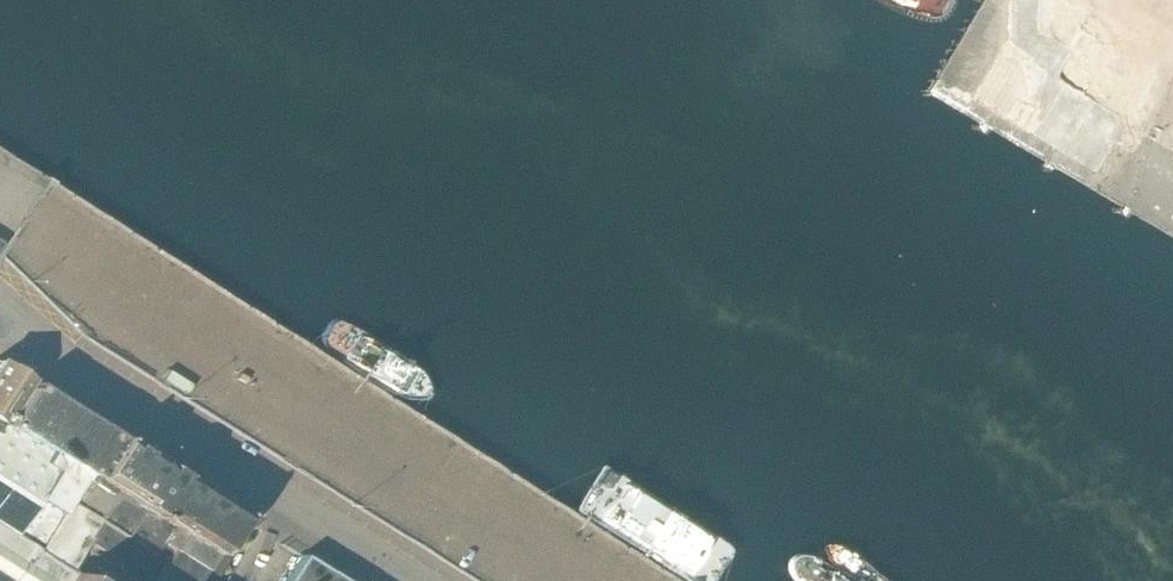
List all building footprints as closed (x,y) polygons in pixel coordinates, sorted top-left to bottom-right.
[(1101,169),(1129,115),(1060,79),(1067,66),(1081,73),(1088,59),(1105,67),(1117,45),(1080,25),(1088,9),(1070,0),(986,0),(976,19),(976,40),(988,46),(999,47),(989,66),(984,65),(954,50),(932,91),(967,109),(971,101),(1101,169)] [(22,377),(0,363),(0,411),(22,377)] [(179,392),(222,410),(233,384),(191,366),(179,392)] [(32,547),(61,504),(63,500),(107,432),(61,402),(27,380),(22,377),(0,411),(0,527),(32,547)] [(112,435),(107,432),(63,500),(93,520),(119,536),(138,506),(141,508),(154,489),(148,485),(160,466),(113,435),(112,435)] [(241,531),(240,530),(239,522),(230,516),(233,512),(160,466),(148,485),(154,489),(141,508),(138,506),(119,536),(93,520),(80,539),(85,542),(128,569),(130,566),(154,580),(209,580),(241,531)] [(32,547),(32,549),(61,567),(67,571),(85,542),(80,539),(93,520),(63,500),(61,504),(32,547)] [(68,572),(67,571),(61,567),(32,549),(32,547),(0,527),(0,580),(62,580),(68,572)] [(301,554),(283,580),(344,580),(301,554)] [(62,580),(84,580),(68,571),(68,572),(62,580)]
